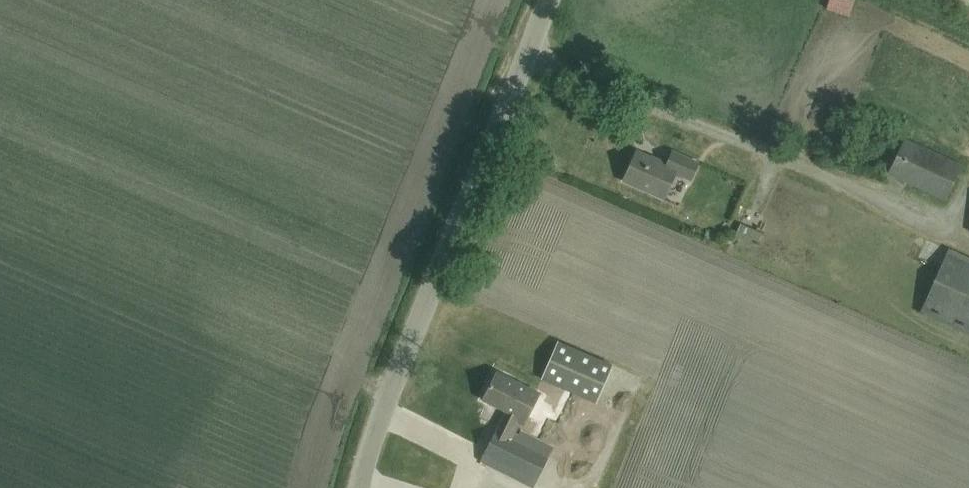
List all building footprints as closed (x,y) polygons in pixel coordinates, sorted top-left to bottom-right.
[(829,10),(850,19),(857,4),(848,0),(833,0),(829,10)] [(944,200),(960,164),(904,138),(887,174),(944,200)] [(586,140),(586,153),(599,153),(599,140),(586,140)] [(690,179),(697,163),(671,152),(666,165),(635,151),(622,181),(663,198),(674,173),(690,179)] [(948,249),(920,312),(968,333),(968,258),(948,249)] [(597,397),(610,368),(556,344),(539,381),(550,385),(554,378),(597,397)] [(532,487),(552,446),(519,429),(516,434),(512,432),(518,422),(521,424),(537,393),(495,372),(482,399),(506,410),(499,425),(498,424),(480,461),(532,487)]
